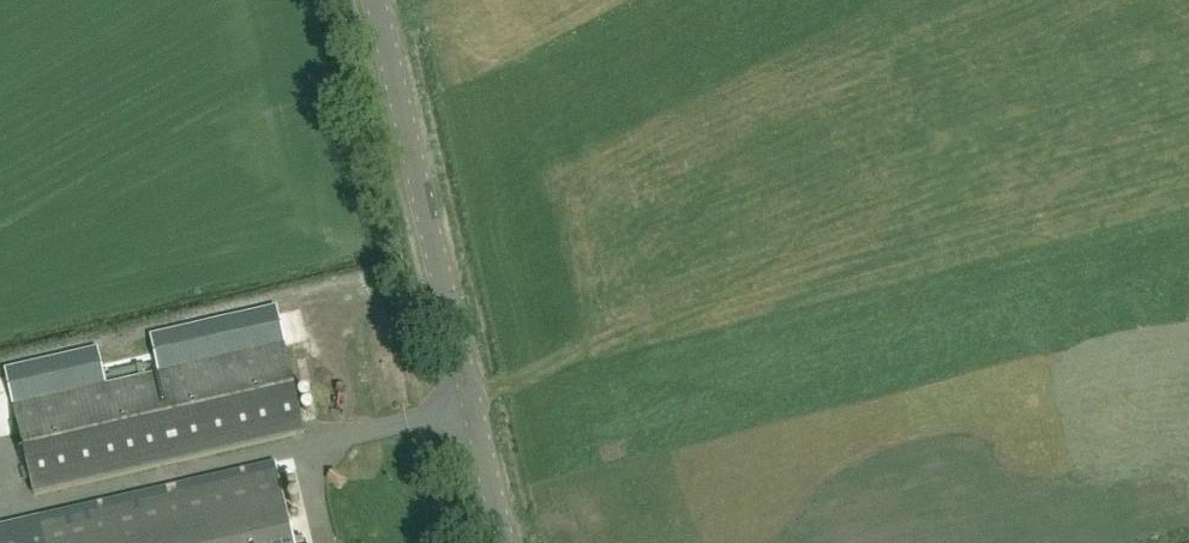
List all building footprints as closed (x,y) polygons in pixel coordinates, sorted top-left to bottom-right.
[(284,346),(15,409),(35,496),(304,433),(284,346)] [(0,532),(0,542),(297,542),(280,468),(0,532)]
